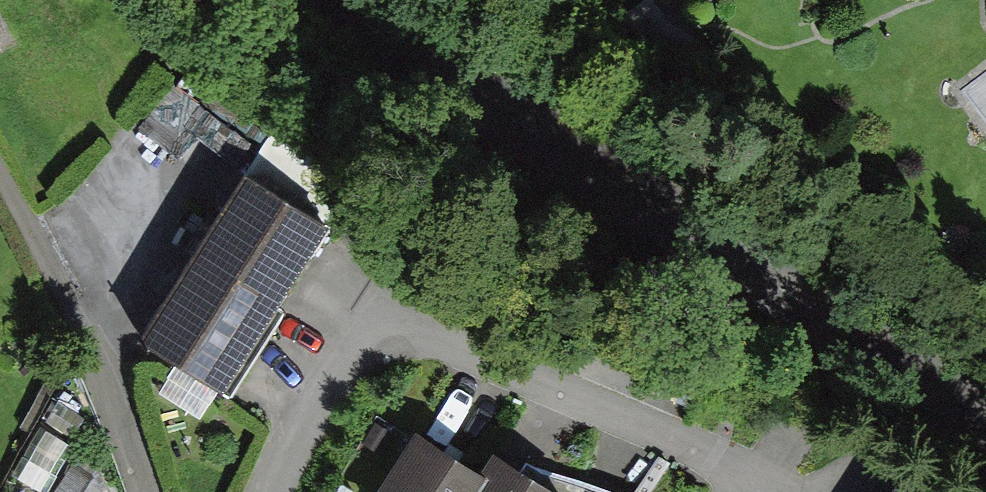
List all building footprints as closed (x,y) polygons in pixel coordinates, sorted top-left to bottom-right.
[(329,214),(244,160),(136,329),(222,383),(329,214)] [(417,437),(381,491),(545,491),(492,457),(478,477),(417,437)]
